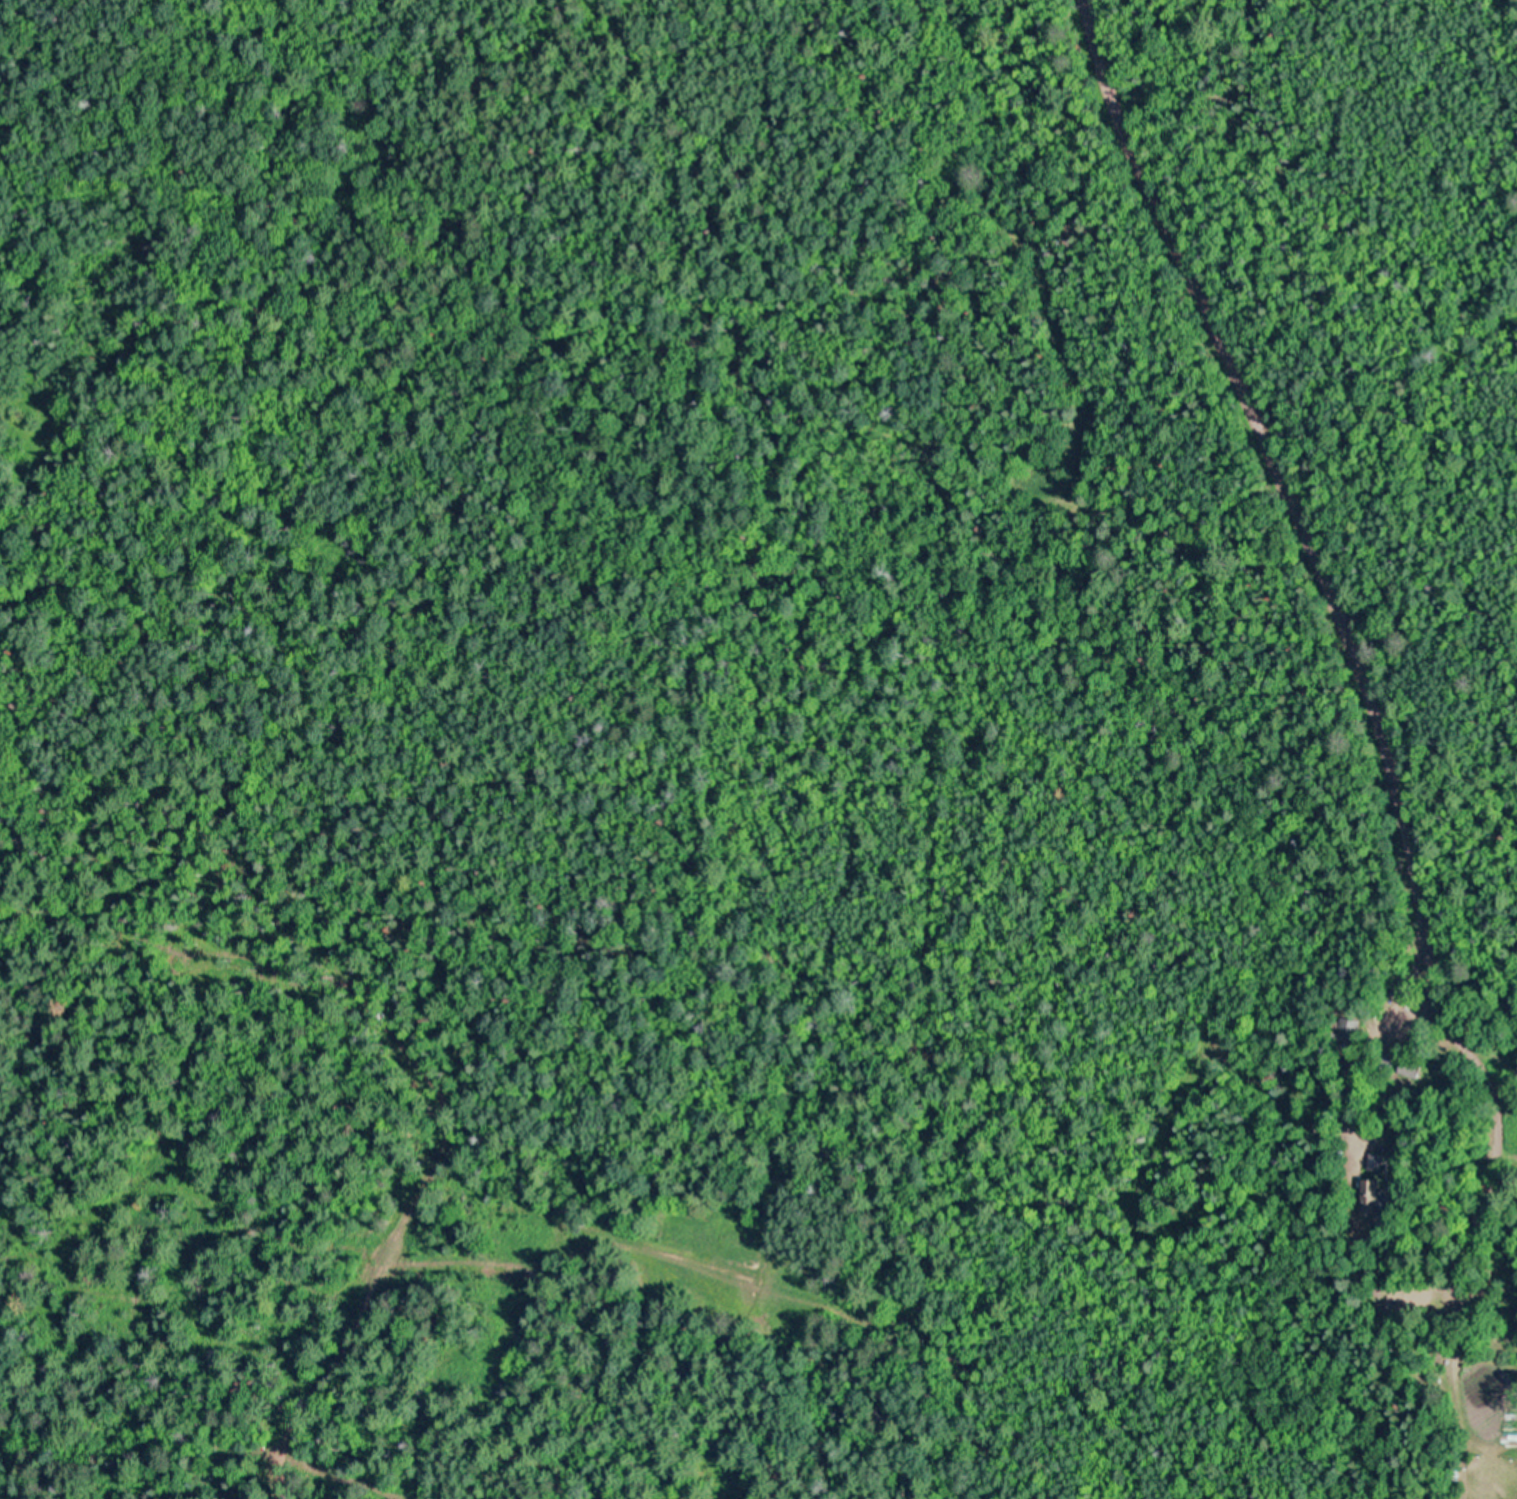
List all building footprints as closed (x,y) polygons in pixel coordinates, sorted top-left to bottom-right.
[(1361,1048),(1338,1050),(1335,1020),(1359,1018),(1361,1048)] [(1422,1063),(1419,1076),(1403,1072),(1406,1059),(1422,1063)] [(1382,1170),(1369,1169),(1371,1152),(1383,1153),(1382,1170)] [(1383,1179),(1383,1192),(1392,1192),(1391,1213),(1363,1212),(1365,1178),(1383,1179)]
